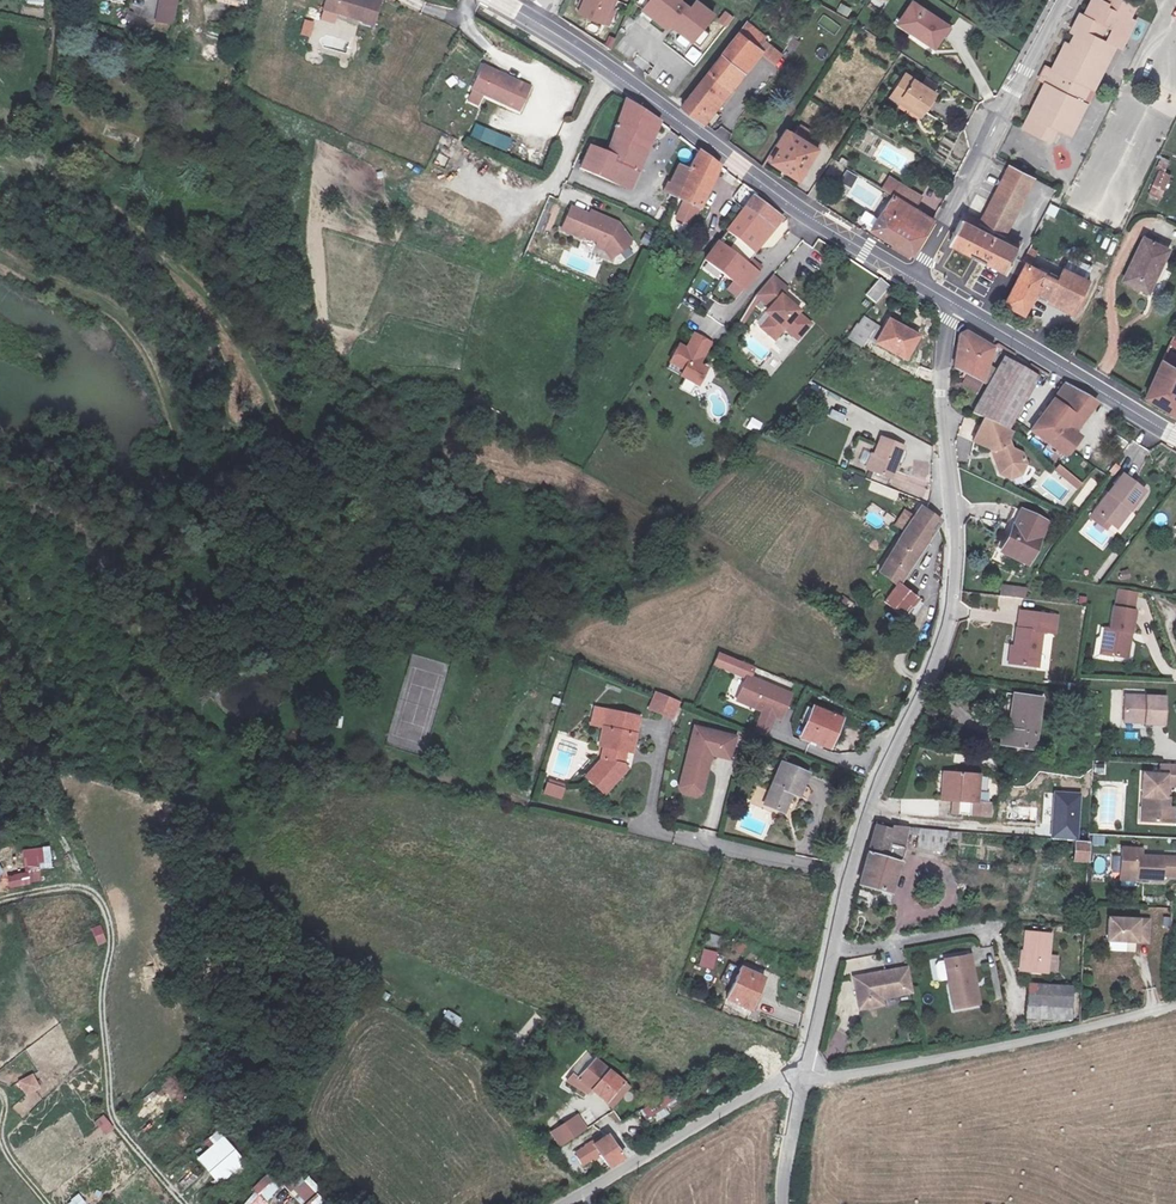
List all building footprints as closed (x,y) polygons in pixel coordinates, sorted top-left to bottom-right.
[(153,22),(173,22),(177,0),(158,0),(153,22)] [(374,27),(382,0),(325,0),(317,25),(333,30),(337,16),(374,27)] [(579,6),(577,11),(600,21),(608,0),(581,0),(579,6)] [(600,21),(605,24),(610,10),(608,9),(612,0),(608,0),(600,21)] [(640,7),(665,26),(671,17),(676,21),(672,25),(690,39),(700,26),(711,12),(695,0),(691,0),(687,6),(680,0),(646,0),(640,7)] [(942,24),(906,0),(903,0),(892,15),(909,26),(905,31),(927,46),(942,24)] [(1022,111),(1053,128),(1066,135),(1084,101),(1077,96),(1087,81),(1092,83),(1110,49),(1099,42),(1114,15),(1127,22),(1131,13),(1108,0),(1104,0),(1102,5),(1093,0),(1091,0),(1067,41),(1061,38),(1049,62),(1054,65),(1046,78),(1041,75),(1022,111)] [(1131,13),(1134,7),(1121,0),(1108,0),(1131,13)] [(849,17),(853,9),(841,3),(837,11),(849,17)] [(718,21),(728,27),(735,16),(725,10),(718,21)] [(818,25),(837,35),(842,25),(823,15),(818,25)] [(1110,49),(1127,22),(1114,15),(1099,42),(1110,49)] [(745,19),(679,105),(708,126),(708,115),(757,51),(772,63),(779,54),(767,44),(759,40),(764,32),(745,19)] [(337,61),(343,33),(294,22),(287,50),(337,61)] [(700,26),(690,39),(697,44),(706,32),(700,26)] [(507,91),(458,74),(450,97),(499,114),(507,91)] [(916,115),(930,92),(902,74),(887,96),(916,115)] [(569,143),(559,165),(611,187),(635,129),(640,130),(645,119),(637,113),(606,94),(587,151),(569,143)] [(1045,143),(1053,128),(1022,111),(1014,126),(1045,143)] [(476,123),(470,136),(506,153),(513,139),(476,123)] [(797,137),(782,127),(773,142),(776,145),(766,160),(794,177),(819,140),(803,128),(797,137)] [(665,181),(660,191),(669,195),(662,212),(674,217),(681,200),(685,202),(703,160),(682,145),(680,150),(665,181)] [(1163,199),(1172,174),(1166,172),(1169,160),(1162,157),(1149,194),(1163,199)] [(1005,168),(976,224),(999,237),(1028,180),(1005,168)] [(930,219),(910,208),(916,199),(895,187),(868,227),(910,254),(930,219)] [(769,209),(739,188),(729,200),(714,221),(690,254),(684,265),(720,293),(738,271),(728,263),(734,256),(732,255),(769,209)] [(569,212),(551,205),(541,227),(560,235),(562,232),(578,239),(587,243),(591,251),(595,253),(609,243),(609,238),(598,220),(570,208),(569,212)] [(1012,244),(999,237),(976,224),(961,215),(948,239),(946,243),(998,272),(1012,244)] [(1119,277),(1133,285),(1138,274),(1150,280),(1166,250),(1140,237),(1119,277)] [(587,243),(578,239),(576,245),(591,251),(587,243)] [(1022,250),(1015,265),(1020,268),(1000,305),(1020,314),(1034,289),(1072,308),(1086,282),(1022,250)] [(967,275),(968,259),(956,258),(954,273),(967,275)] [(770,280),(755,267),(738,286),(753,298),(749,303),(754,307),(755,309),(746,320),(757,330),(781,302),(764,287),(770,280)] [(1138,274),(1133,285),(1145,291),(1150,280),(1138,274)] [(863,298),(873,304),(890,284),(879,277),(863,298)] [(754,307),(744,319),(746,320),(755,309),(754,307)] [(871,323),(863,319),(853,331),(862,338),(871,323)] [(901,359),(917,337),(890,320),(875,343),(901,359)] [(695,329),(679,322),(671,337),(664,334),(656,351),(669,359),(667,365),(682,373),(692,356),(684,352),(695,329)] [(951,349),(950,367),(985,383),(993,348),(957,329),(951,349)] [(1175,405),(1175,334),(1172,332),(1142,398),(1170,416),(1175,405)] [(763,361),(769,350),(750,339),(744,351),(763,361)] [(669,359),(656,351),(653,357),(667,365),(669,359)] [(976,410),(1012,430),(1039,374),(1004,356),(976,410)] [(1088,399),(1056,380),(1021,427),(1056,451),(1071,432),(1065,428),(1088,399)] [(1012,430),(987,416),(975,439),(994,450),(995,453),(998,452),(1003,471),(1013,477),(1024,475),(1030,466),(1027,455),(1018,449),(1010,440),(1015,431),(1012,430)] [(757,434),(763,424),(752,417),(745,427),(757,434)] [(875,468),(888,434),(862,425),(850,458),(875,468)] [(1085,465),(1063,448),(1047,466),(1070,484),(1085,465)] [(1113,503),(1120,507),(1135,485),(1111,468),(1086,505),(1104,517),(1113,503)] [(865,563),(883,574),(924,511),(903,497),(865,563)] [(1110,521),(1120,507),(1113,503),(1104,517),(1110,521)] [(996,548),(1021,559),(1039,520),(1015,509),(996,548)] [(903,587),(883,574),(871,593),(891,608),(903,587)] [(993,593),(1002,595),(1005,583),(995,581),(993,593)] [(1005,583),(1002,595),(1018,598),(1023,587),(1005,583)] [(1124,654),(1130,606),(1105,603),(1102,624),(1094,623),(1090,650),(1124,654)] [(913,637),(920,609),(911,606),(906,619),(902,616),(897,625),(913,637)] [(1004,663),(1033,667),(1038,633),(1048,634),(1051,617),(1013,611),(1004,663)] [(1156,634),(1136,636),(1137,647),(1156,646),(1156,634)] [(790,691),(743,675),(732,699),(758,713),(750,732),(766,737),(773,719),(778,719),(790,691)] [(655,712),(662,695),(639,686),(633,703),(655,712)] [(1027,744),(1032,691),(1008,688),(1003,726),(997,725),(995,741),(1027,744)] [(1167,694),(1123,690),(1120,715),(1147,717),(1147,724),(1163,726),(1167,694)] [(825,707),(797,697),(785,726),(814,737),(825,707)] [(572,742),(577,744),(590,749),(585,760),(570,774),(587,793),(613,770),(608,765),(613,750),(617,751),(626,718),(583,705),(572,742)] [(1120,722),(1147,724),(1147,717),(1120,715),(1120,722)] [(735,735),(691,723),(677,791),(699,799),(713,758),(728,760),(735,735)] [(590,749),(577,744),(573,756),(585,760),(590,749)] [(795,764),(765,753),(748,794),(770,803),(778,785),(786,787),(795,764)] [(1151,763),(1149,776),(1135,775),(1130,821),(1162,824),(1163,811),(1155,812),(1156,794),(1175,796),(1175,788),(1175,765),(1151,763)] [(941,798),(943,771),(934,770),(932,798),(941,798)] [(973,773),(943,771),(941,798),(944,799),(959,800),(958,812),(979,814),(980,799),(972,799),(973,773)] [(548,783),(544,795),(562,800),(565,788),(548,783)] [(959,800),(944,799),(943,811),(958,812),(959,800)] [(906,822),(874,820),(853,881),(886,889),(906,822)] [(943,824),(911,822),(909,843),(940,845),(942,825),(943,824)] [(1069,823),(1068,834),(1082,835),(1083,826),(1083,823),(1069,823)] [(949,831),(948,840),(960,841),(961,833),(949,831)] [(1080,865),(1082,835),(1068,834),(1066,834),(1064,856),(1069,856),(1069,864),(1080,865)] [(1103,846),(1104,837),(1094,836),(1092,845),(1103,846)] [(1127,844),(1109,842),(1106,868),(1125,870),(1125,876),(1153,879),(1153,870),(1169,871),(1171,859),(1127,853),(1127,844)] [(23,849),(24,871),(52,869),(51,847),(23,849)] [(10,890),(31,887),(29,872),(8,875),(10,890)] [(1164,887),(1175,888),(1175,876),(1165,875),(1164,887)] [(1149,917),(1103,915),(1103,942),(1148,943),(1149,917)] [(1041,918),(1013,916),(1010,955),(1038,957),(1041,918)] [(97,946),(107,943),(100,925),(90,929),(97,946)] [(718,948),(721,937),(709,934),(707,945),(718,948)] [(730,951),(745,954),(747,945),(732,942),(730,951)] [(699,966),(714,969),(717,952),(702,949),(699,966)] [(937,954),(942,977),(947,1007),(972,1003),(962,950),(937,954)] [(932,979),(942,977),(937,954),(928,956),(932,979)] [(714,996),(745,1007),(750,992),(742,989),(749,971),(727,962),(714,996)] [(902,989),(898,965),(843,977),(848,1009),(872,1004),(870,995),(902,989)] [(1057,997),(1058,985),(1059,973),(1018,971),(1015,1008),(1056,1010),(1057,997)] [(564,1076),(590,1102),(598,1094),(603,1099),(615,1089),(581,1058),(564,1076)] [(26,1098),(42,1090),(33,1074),(18,1082),(26,1098)] [(665,1105),(671,1102),(669,1096),(642,1108),(647,1122),(668,1113),(665,1105)] [(589,1128),(577,1113),(550,1131),(559,1147),(589,1128)] [(103,1134),(113,1128),(105,1115),(95,1121),(103,1134)] [(219,1131),(209,1139),(214,1145),(197,1159),(219,1185),(232,1174),(237,1180),(251,1168),(219,1131)] [(598,1165),(614,1156),(596,1133),(581,1145),(598,1165)] [(252,1191),(267,1203),(268,1203),(280,1186),(277,1181),(269,1168),(255,1183),(252,1191)] [(289,1169),(277,1181),(280,1186),(288,1191),(303,1203),(333,1203),(304,1178),(301,1180),(289,1169)] [(240,1203),(267,1203),(252,1191),(240,1203)]
